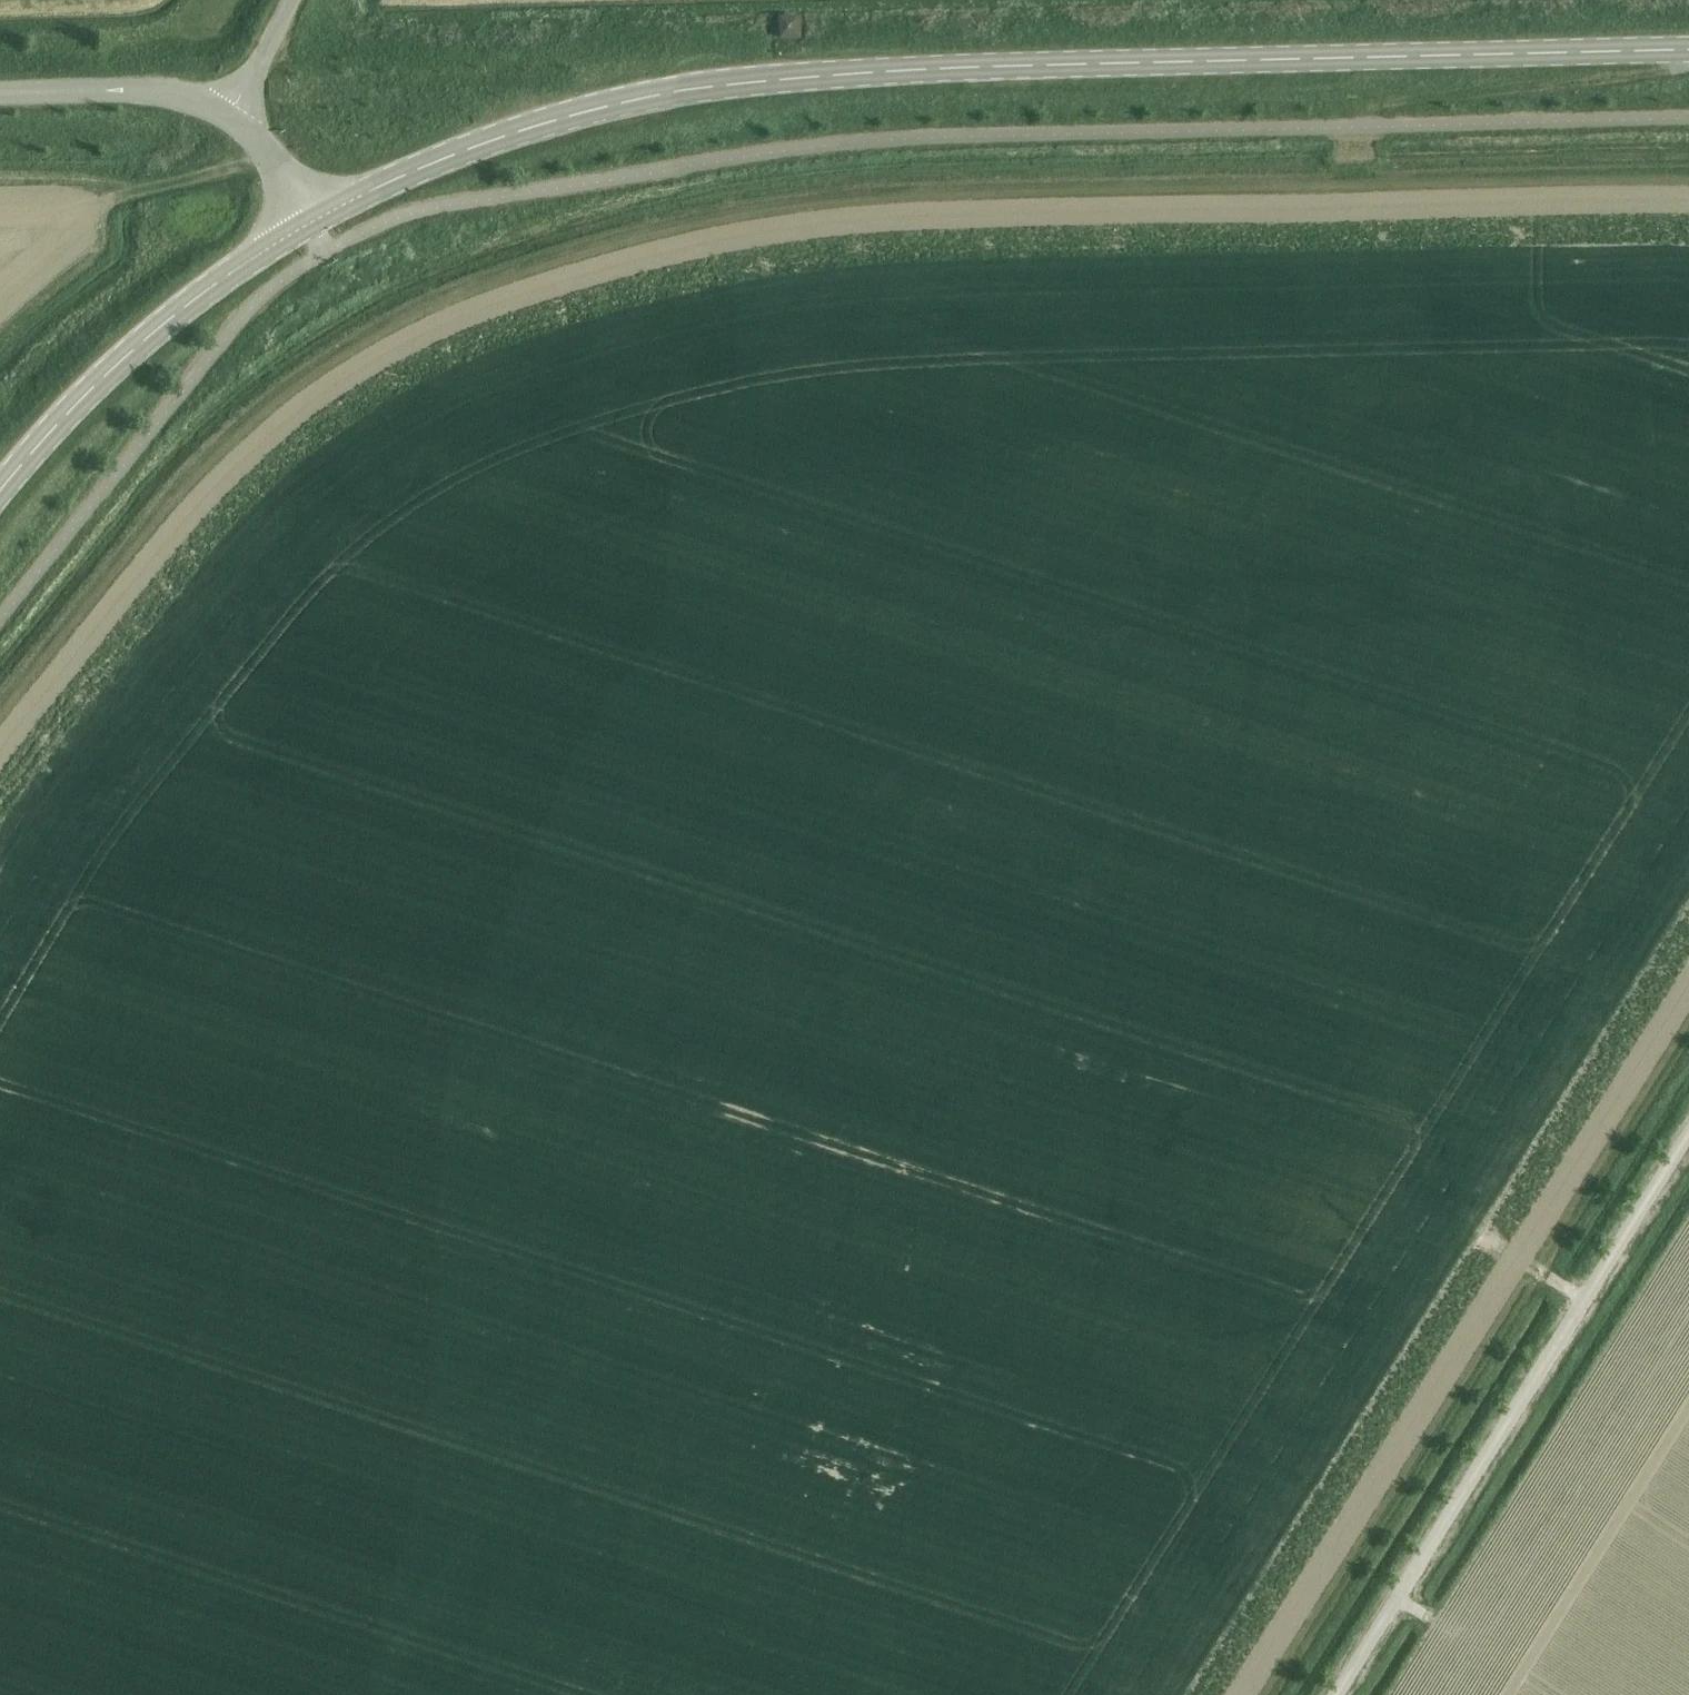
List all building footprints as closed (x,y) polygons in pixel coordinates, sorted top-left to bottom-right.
[(805,20),(792,20),(792,36),(805,36),(805,20)]
